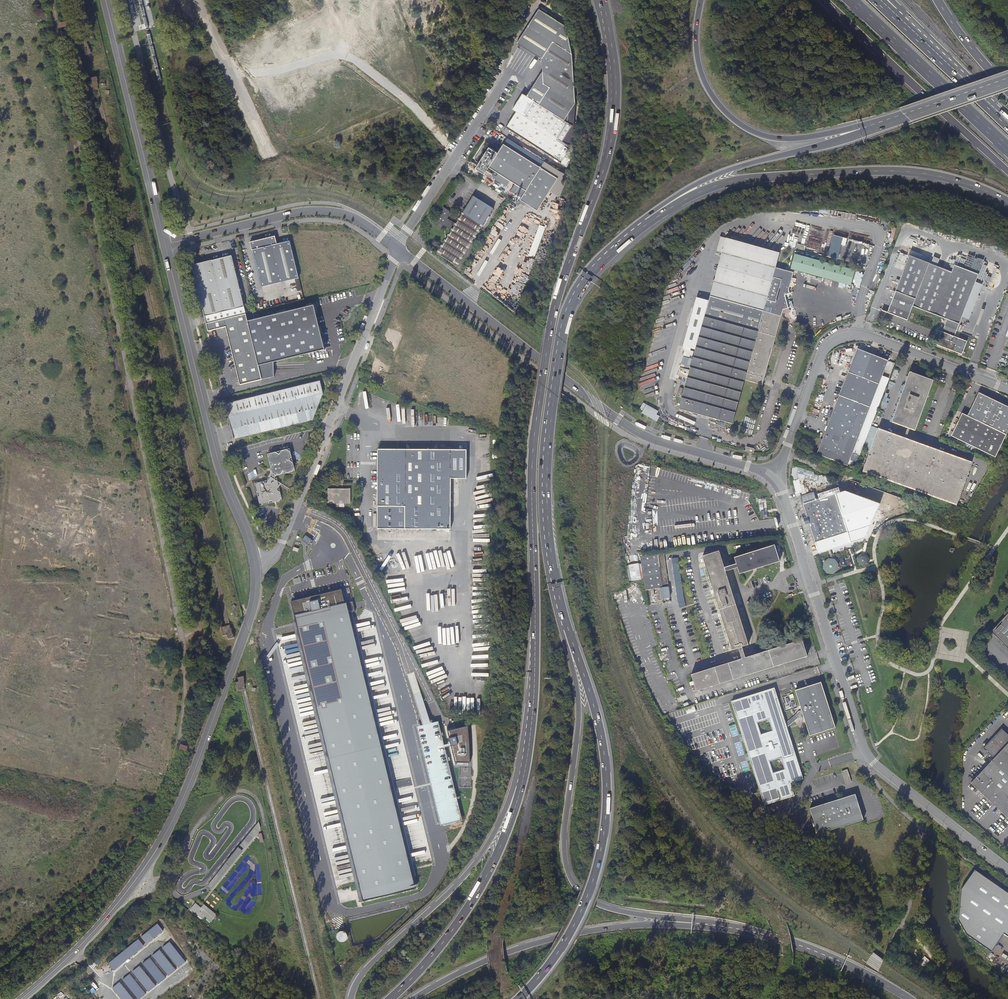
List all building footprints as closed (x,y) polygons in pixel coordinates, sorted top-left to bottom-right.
[(566,166),(570,160),(571,158),(572,158),(573,149),(571,148),(572,147),(563,140),(573,125),(565,120),(575,103),(572,54),(567,27),(540,8),(517,42),(542,58),(542,70),(526,95),(523,93),(513,109),(516,111),(506,127),(566,166)] [(88,39),(79,41),(81,50),(85,50),(86,54),(92,52),(91,47),(90,48),(89,42),(88,43),(88,39)] [(99,79),(98,74),(91,76),(92,80),(88,81),(90,90),(94,89),(99,88),(98,85),(99,85),(98,80),(99,79)] [(480,85),(476,92),(480,94),(484,87),(480,85)] [(489,147),(476,168),(490,177),(492,174),(487,170),(489,167),(526,190),(520,200),(537,211),(558,178),(541,167),(504,144),(498,152),(489,147)] [(562,172),(544,161),(541,167),(558,178),(562,172)] [(484,224),(494,209),(473,196),(463,212),(464,212),(456,224),(448,218),(451,212),(442,206),(432,223),(440,228),(442,228),(443,225),(452,230),(437,254),(457,265),(483,224),(484,224)] [(539,224),(530,256),(536,257),(545,226),(539,224)] [(692,361),(691,364),(689,369),(680,367),(678,375),(687,378),(679,408),(732,423),(745,380),(763,384),(784,309),(839,295),(835,281),(790,293),(789,289),(794,272),(776,267),(780,252),(720,235),(716,251),(722,252),(709,300),(697,296),(683,345),(684,345),(691,348),(695,349),(692,361)] [(295,279),(299,278),(290,240),(277,244),(275,236),(250,243),(251,250),(252,250),(262,287),(295,279)] [(963,316),(976,281),(979,274),(954,264),(952,271),(909,255),(887,312),(908,320),(913,306),(946,319),(942,331),(941,331),(939,336),(937,335),(936,339),(938,340),(937,344),(962,354),(967,341),(955,336),(963,316)] [(210,323),(246,314),(232,256),(192,265),(192,266),(200,302),(204,317),(208,315),(210,323)] [(969,319),(982,284),(976,281),(963,316),(969,319)] [(314,306),(248,322),(262,380),(274,377),(274,362),(325,350),(314,306)] [(248,322),(246,314),(210,323),(206,324),(208,331),(225,327),(239,385),(262,380),(248,322)] [(823,439),(818,452),(817,454),(848,465),(889,360),(858,349),(823,439)] [(891,422),(908,428),(910,429),(915,431),(934,380),(910,371),(891,422)] [(323,394),(320,382),(225,404),(234,439),(312,421),(323,394)] [(996,457),(1007,431),(1007,406),(979,392),(968,415),(962,413),(952,435),(996,457)] [(647,404),(642,413),(657,421),(660,416),(657,414),(658,411),(647,404)] [(879,428),(863,471),(957,506),(972,462),(906,438),(904,438),(879,428)] [(290,452),(286,449),(281,451),(279,454),(276,452),(270,453),(268,457),(269,463),(272,464),(270,468),(272,473),(270,477),(266,483),(262,481),(257,483),(255,486),(256,492),(260,494),(258,497),(259,503),(263,505),(268,504),(270,500),(274,503),(278,501),(281,497),(280,492),(276,490),(278,486),(277,481),(274,479),(276,476),(281,474),(283,471),(286,473),(292,472),(294,468),(293,462),(290,460),(292,457),(290,452)] [(451,529),(451,507),(451,479),(466,479),(467,450),(449,450),(378,449),(378,507),(377,529),(405,529),(451,529)] [(350,489),(328,489),(328,503),(350,503),(350,489)] [(829,538),(847,532),(842,515),(842,514),(835,494),(803,504),(816,542),(829,538)] [(848,532),(847,532),(848,533),(874,525),(868,506),(842,514),(848,532)] [(302,540),(310,546),(313,541),(306,535),(302,540)] [(872,535),(863,536),(865,547),(874,546),(872,535)] [(736,563),(738,567),(740,573),(780,561),(775,544),(734,557),(736,563)] [(749,644),(735,600),(733,594),(726,571),(724,567),(719,550),(702,556),(732,649),(738,647),(742,646),(749,644)] [(640,554),(646,589),(660,588),(661,598),(662,598),(663,598),(663,601),(671,600),(664,551),(657,552),(654,552),(640,554)] [(679,606),(686,606),(679,557),(673,558),(679,606)] [(825,559),(824,572),(838,572),(838,559),(825,559)] [(726,571),(738,567),(736,563),(724,567),(726,571)] [(375,568),(384,584),(385,584),(391,581),(382,564),(375,568)] [(363,901),(414,888),(348,612),(354,610),(352,600),(346,602),(341,588),(291,600),(363,901)] [(992,633),(1007,648),(1007,616),(992,633)] [(228,640),(235,638),(234,632),(233,632),(232,628),(231,628),(230,625),(221,627),(223,636),(227,635),(228,640)] [(746,657),(742,658),(692,674),(697,691),(807,656),(803,640),(746,657)] [(234,683),(236,692),(246,690),(245,687),(244,681),(245,681),(244,676),(237,678),(238,682),(234,683)] [(767,804),(795,795),(790,783),(804,778),(785,724),(798,720),(805,718),(811,735),(836,726),(821,682),(796,690),(803,712),(785,718),(774,687),(753,694),(731,702),(742,734),(744,740),(767,804)] [(981,773),(971,782),(972,783),(970,786),(974,790),(977,787),(1007,817),(1007,735),(1002,729),(983,748),(994,758),(983,770),(981,773)] [(972,774),(977,768),(979,766),(977,764),(969,772),(972,774)] [(851,781),(847,769),(842,770),(843,773),(846,783),(851,781)] [(818,834),(863,819),(855,793),(810,808),(818,834)] [(250,832),(238,847),(242,851),(254,836),(250,832)] [(229,867),(242,851),(238,847),(225,863),(229,867)] [(216,874),(221,878),(229,867),(225,863),(216,874)] [(975,870),(961,890),(958,920),(966,934),(991,951),(1004,934),(1007,937),(1007,893),(975,870)] [(221,878),(216,874),(207,885),(212,889),(221,878)] [(202,918),(205,916),(199,911),(201,909),(195,904),(191,909),(202,918)] [(141,935),(147,943),(164,931),(158,923),(141,935)] [(346,930),(338,931),(339,940),(348,939),(346,930)] [(139,938),(109,963),(115,970),(145,946),(139,938)] [(179,967),(186,961),(170,941),(163,947),(179,967)] [(153,955),(169,975),(176,969),(160,949),(153,955)] [(924,956),(919,962),(924,967),(930,961),(924,956)] [(150,957),(143,963),(159,983),(167,977),(150,957)] [(133,971),(149,991),(156,985),(140,965),(133,971)] [(138,998),(139,998),(146,994),(131,973),(124,978),(138,998)] [(113,987),(122,998),(134,998),(120,981),(113,987)]
